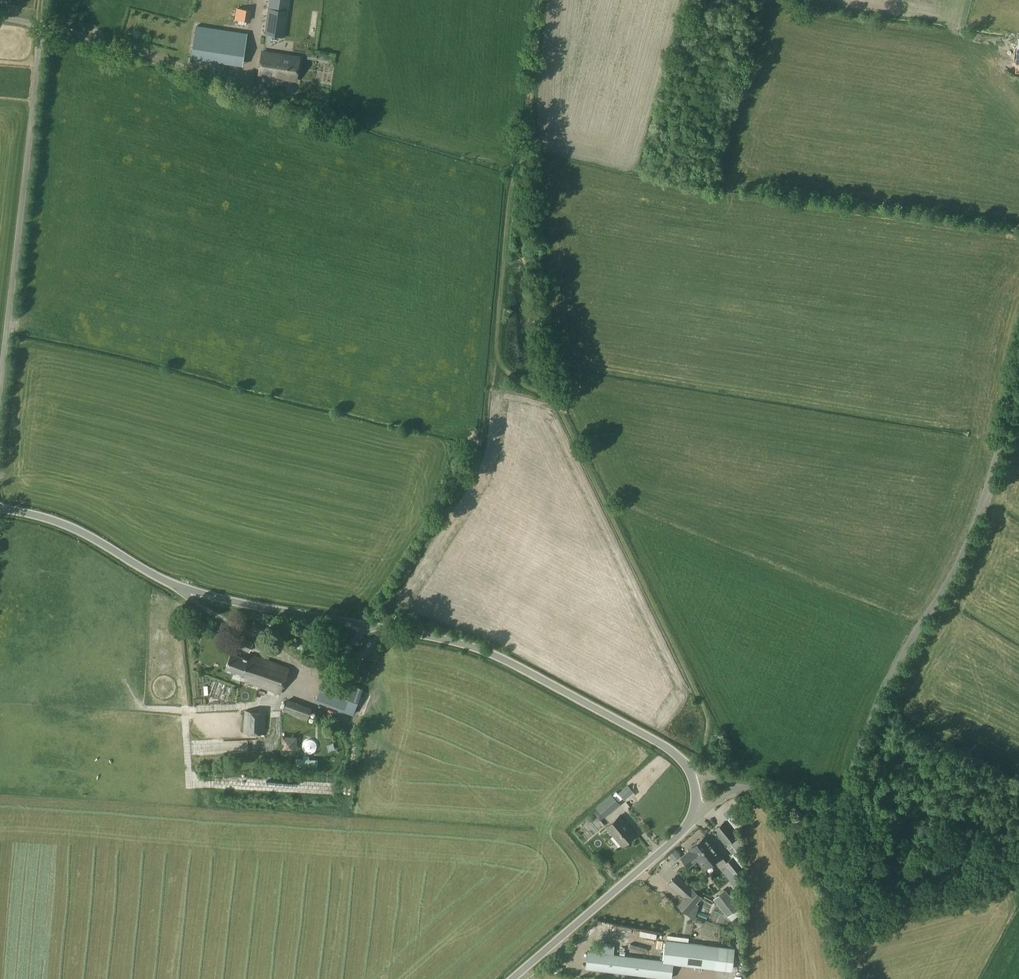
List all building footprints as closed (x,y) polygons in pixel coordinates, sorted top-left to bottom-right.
[(266,24),(263,24),(262,33),(285,36),(290,0),(269,0),(266,24)] [(250,21),(251,9),(236,8),(234,19),(250,21)] [(242,66),(247,33),(196,25),(191,58),(242,66)] [(259,75),(296,80),(299,57),(262,51),(259,75)] [(254,621),(250,629),(269,638),(272,630),(254,621)] [(239,636),(234,646),(250,652),(254,643),(239,636)] [(251,653),(249,659),(231,653),(225,669),(242,675),(240,680),(280,694),(290,667),(251,653)] [(353,715),(363,689),(324,675),(315,701),(353,715)] [(311,707),(287,699),(283,713),(307,721),(311,707)] [(245,710),(243,733),(265,734),(266,711),(245,710)] [(298,733),(279,733),(278,749),(295,750),(298,733)] [(618,793),(624,799),(633,791),(628,785),(618,793)] [(611,794),(596,807),(604,816),(619,803),(611,794)] [(622,845),(635,834),(619,816),(606,826),(622,845)] [(570,830),(579,839),(590,830),(581,820),(570,830)] [(725,820),(714,829),(727,845),(738,837),(725,820)] [(697,859),(713,845),(705,836),(689,849),(690,850),(681,857),(688,866),(697,859)] [(713,845),(697,859),(705,868),(714,861),(723,871),(727,868),(732,875),(742,867),(743,863),(734,852),(729,855),(731,857),(726,861),(721,855),(713,845)] [(665,854),(669,860),(677,855),(673,849),(665,854)] [(702,897),(676,874),(667,884),(681,897),(676,904),(686,914),(687,913),(695,919),(699,904),(697,903),(702,897)] [(712,898),(715,902),(726,916),(727,915),(731,920),(742,912),(732,898),(738,894),(735,890),(729,894),(724,888),(712,898)] [(666,934),(662,960),(588,951),(586,969),(669,978),(671,977),(673,964),(731,971),(734,947),(688,942),(689,937),(666,934)]
